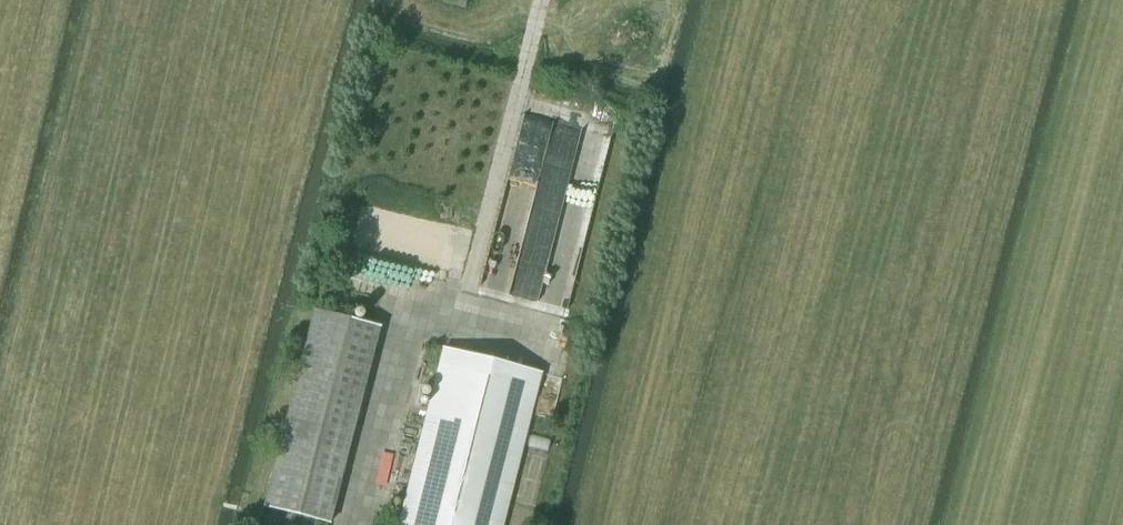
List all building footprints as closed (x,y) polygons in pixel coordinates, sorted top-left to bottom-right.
[(330,523),(380,328),(314,311),(264,506),(330,523)] [(541,374),(443,349),(398,524),(503,524),(541,374)]
